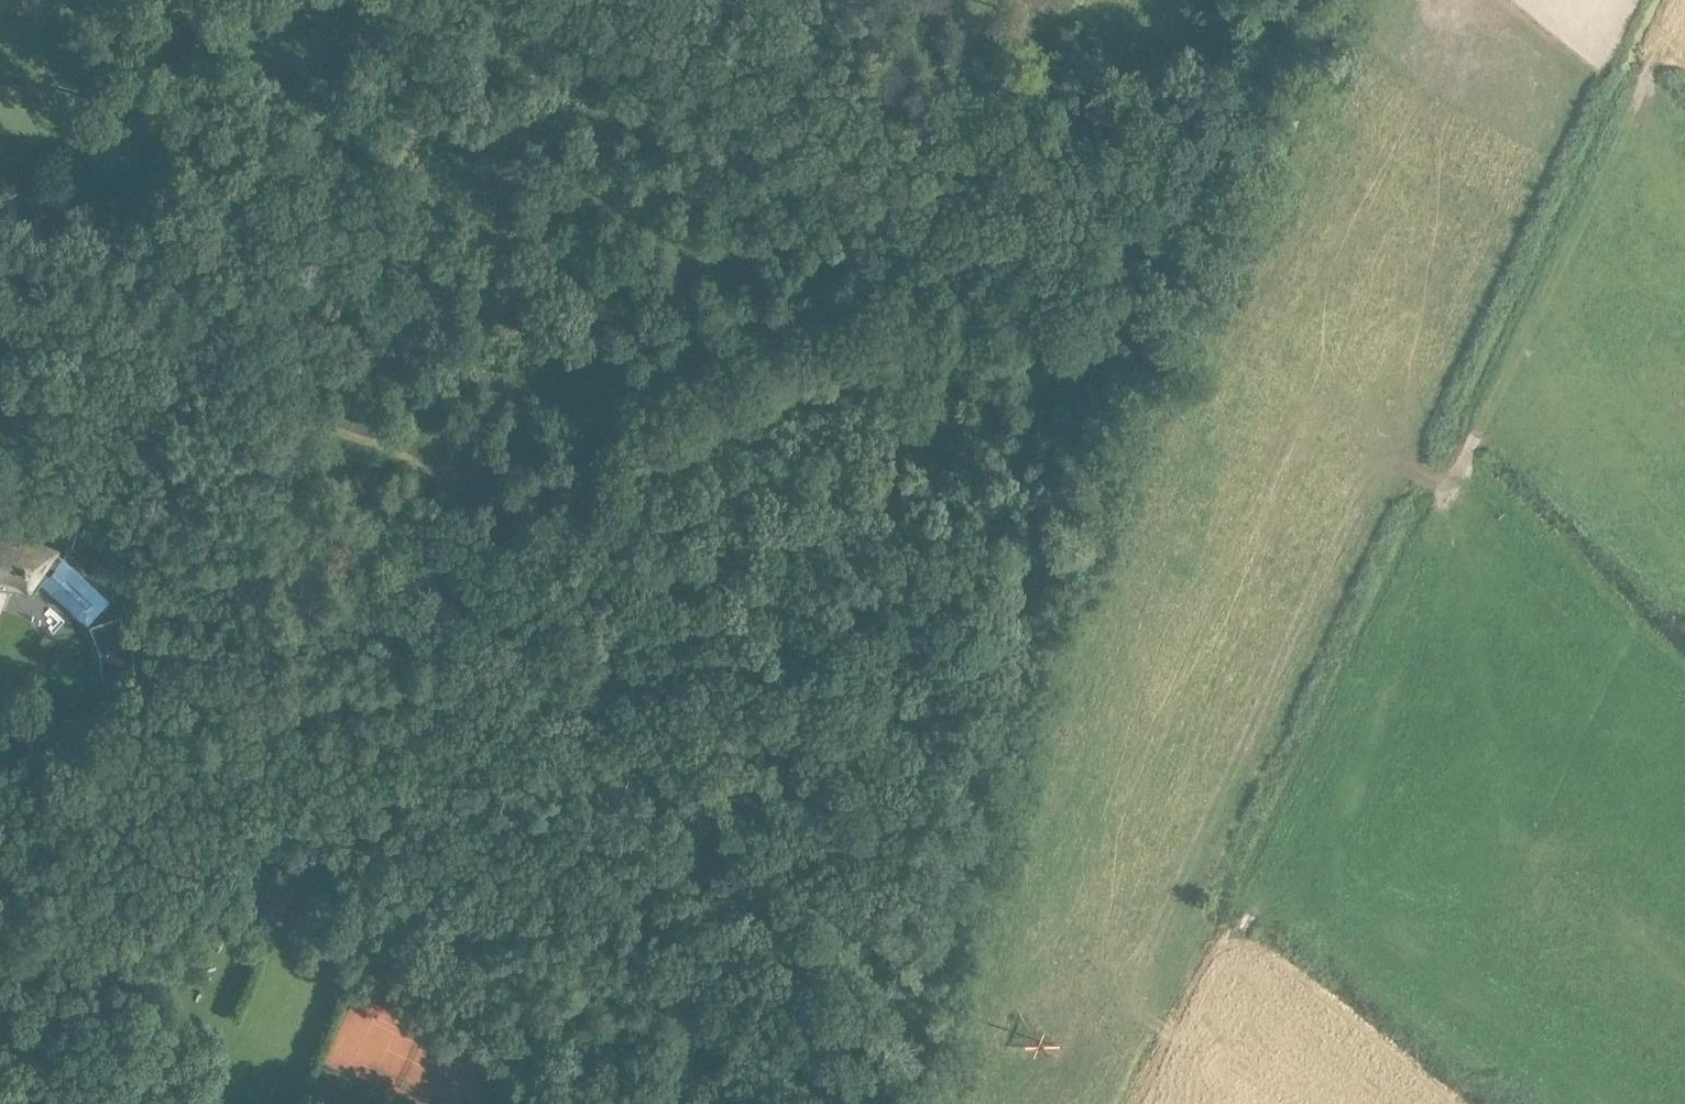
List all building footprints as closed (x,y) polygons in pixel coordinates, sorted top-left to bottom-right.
[(2,587),(7,587),(11,587),(16,588),(22,589),(27,590),(35,592),(35,591),(31,590),(27,588),(32,580),(38,585),(41,582),(88,623),(111,597),(71,562),(82,549),(124,562),(131,540),(78,527),(77,527),(72,543),(63,554),(57,549),(41,539),(25,532),(7,528),(6,535),(0,534),(0,587),(2,587)]
